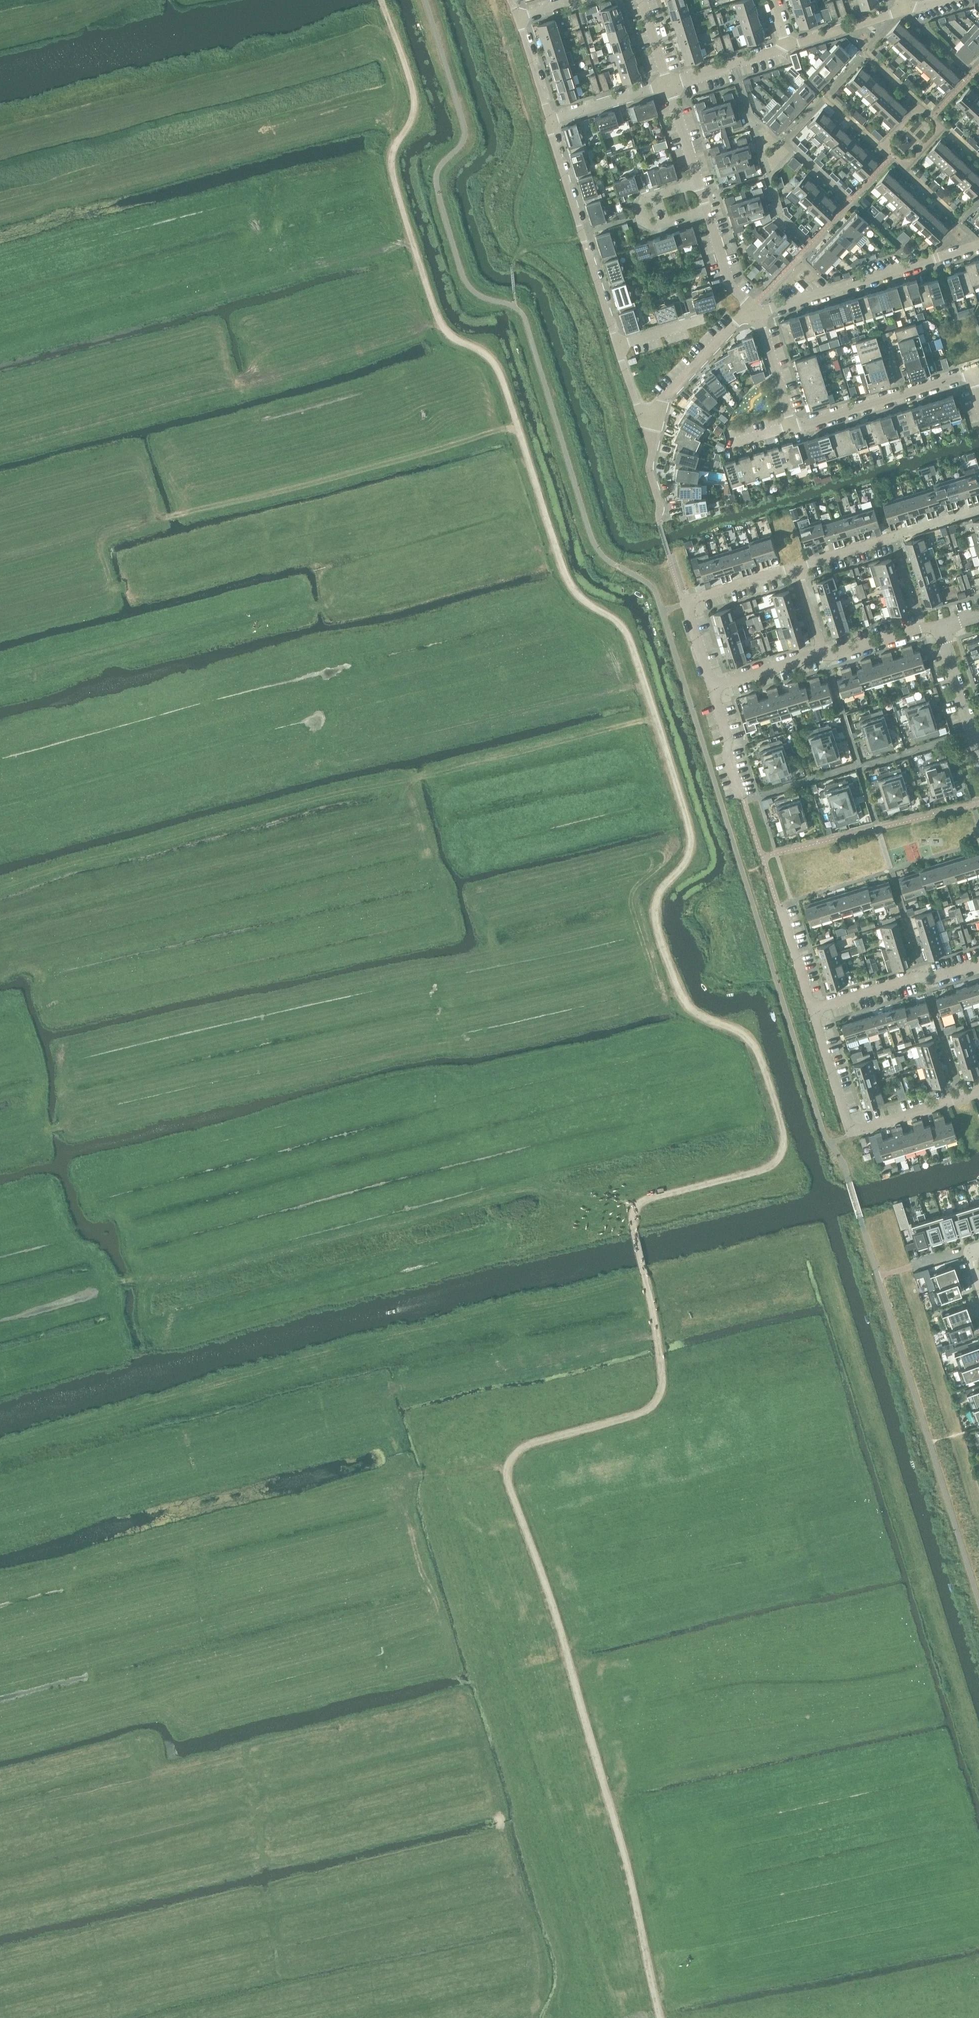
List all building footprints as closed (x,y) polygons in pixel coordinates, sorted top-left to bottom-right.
[(669,8),(686,3),(685,0),(666,0),(666,3),(667,2),(669,8)] [(738,13),(756,7),(754,2),(753,2),(753,0),(740,0),(734,2),(738,13)] [(861,9),(879,3),(878,0),(859,0),(861,9)] [(794,12),(796,17),(814,12),(811,1),(793,7),(795,12),(794,12)] [(670,14),(672,19),(690,14),(686,3),(669,8),(671,14),(670,14)] [(843,3),(837,4),(841,17),(847,15),(843,3)] [(600,10),(604,20),(622,15),(620,9),(619,10),(618,4),(600,10)] [(834,5),(828,7),(832,20),(838,18),(834,5)] [(738,13),(741,23),(758,17),(757,12),(756,7),(738,13)] [(578,11),(579,13),(582,23),(588,21),(584,9),(578,11)] [(579,24),(575,12),(569,14),(573,26),(579,24)] [(814,12),(796,17),(797,22),(798,22),(800,28),(817,22),(814,12)] [(674,24),(676,30),(693,24),(690,14),(672,19),(673,24),(674,24)] [(604,20),(607,31),(624,25),(623,20),(622,15),(604,20)] [(741,23),(744,33),(762,28),(761,22),(760,23),(758,17),(741,23)] [(539,31),(540,36),(559,30),(555,19),(538,25),(540,31),(539,31)] [(885,36),(893,43),(906,29),(903,26),(905,24),(900,20),(885,36)] [(677,36),(678,41),(696,35),(693,24),(676,30),(678,36),(677,36)] [(607,31),(610,41),(628,35),(627,30),(626,30),(624,25),(607,31)] [(762,28),(744,33),(748,44),(765,38),(763,33),(764,33),(762,28)] [(893,43),(901,50),(915,34),(911,30),(910,32),(906,29),(893,43)] [(543,41),(545,47),(562,41),(559,30),(540,36),(542,41),(543,41)] [(901,50),(908,57),(921,43),(918,40),(920,38),(915,34),(901,50)] [(582,35),(576,37),(578,43),(584,41),(582,35)] [(610,41),(613,51),(631,46),(629,41),(630,40),(628,35),(610,41)] [(681,46),(683,52),(700,46),(696,35),(678,41),(680,46),(681,46)] [(964,43),(977,54),(978,52),(978,42),(971,35),(964,43)] [(730,38),(724,40),(728,52),(734,50),(730,38)] [(721,40),(715,42),(719,55),(725,53),(721,40)] [(546,53),(547,58),(565,52),(562,41),(545,47),(546,52),(546,53)] [(908,57),(916,64),(930,48),(926,44),(925,45),(921,43),(908,57)] [(977,54),(964,43),(956,51),(969,63),(977,54)] [(838,44),(831,52),(843,64),(851,56),(838,44)] [(613,51),(616,62),(635,56),(633,51),(632,51),(631,46),(613,51)] [(700,46),(683,52),(684,57),(684,58),(685,63),(703,58),(700,46)] [(916,64),(923,71),(936,56),(933,53),(935,52),(930,48),(916,64)] [(581,53),(583,59),(589,57),(587,51),(581,53)] [(550,63),(551,68),(569,63),(565,52),(547,58),(549,63),(550,63)] [(793,64),(791,65),(796,70),(801,68),(796,52),(790,54),(793,64)] [(831,52),(823,60),(836,72),(843,64),(831,52)] [(616,62),(620,72),(637,66),(635,61),(636,61),(635,56),(616,62)] [(923,71),(931,77),(945,62),(941,58),(940,59),(936,56),(923,71)] [(823,60),(816,68),(829,80),(836,72),(823,60)] [(931,77),(938,84),(951,70),(948,67),(950,66),(945,62),(931,77)] [(552,74),(554,80),(572,74),(569,63),(551,68),(553,74),(552,74)] [(796,70),(791,65),(788,69),(785,67),(796,77),(800,73),(796,70)] [(853,92),(856,88),(869,74),(866,71),(868,70),(863,65),(845,85),(853,92)] [(893,73),(899,78),(906,71),(900,65),(893,73)] [(637,66),(620,72),(623,83),(641,77),(639,71),(639,72),(637,66)] [(829,80),(816,68),(808,76),(821,88),(829,80)] [(951,70),(938,84),(946,92),(961,76),(956,71),(955,73),(951,70)] [(556,85),(558,90),(575,85),(572,74),(554,80),(556,85)] [(856,88),(863,95),(878,80),(874,76),(872,77),(869,74),(856,88)] [(605,76),(599,78),(603,91),(609,89),(605,76)] [(596,79),(590,81),(594,94),(600,92),(596,79)] [(863,95),(871,102),(884,88),(881,85),(882,84),(878,80),(863,95)] [(804,81),(796,90),(809,102),(816,93),(804,81)] [(575,85),(558,90),(560,96),(559,96),(561,102),(579,96),(575,85)] [(964,109),(978,93),(978,92),(974,88),(972,90),(969,87),(956,101),(964,109)] [(871,102),(878,109),(893,93),(889,89),(887,91),(884,88),(871,102)] [(796,90),(789,98),(801,109),(809,102),(796,90)] [(715,105),(719,115),(737,109),(732,92),(723,95),(725,102),(717,104),(715,105)] [(878,109),(886,116),(899,102),(896,99),(897,97),(893,93),(878,109)] [(972,116),(978,109),(978,93),(964,109),(972,116)] [(927,97),(923,100),(932,109),(936,105),(927,97)] [(695,103),(700,121),(719,115),(715,105),(717,104),(715,98),(712,99),(714,106),(706,108),(704,101),(695,103)] [(789,98),(781,106),(794,117),(801,109),(789,98)] [(658,113),(653,100),(628,107),(632,121),(644,118),(644,120),(652,118),(652,115),(658,113)] [(777,102),(770,110),(787,125),(794,117),(781,106),(777,102)] [(899,102),(886,116),(883,120),(890,127),(908,108),(904,103),(902,105),(899,102)] [(858,108),(853,112),(863,124),(868,119),(858,108)] [(721,129),(722,132),(726,131),(724,124),(731,122),(733,129),(742,127),(737,109),(719,115),(722,125),(720,126),(721,129)] [(808,125),(816,133),(830,118),(827,116),(828,114),(823,109),(808,125)] [(595,118),(599,132),(605,130),(606,132),(613,130),(613,127),(624,124),(620,110),(595,118)] [(787,125),(770,110),(762,118),(779,134),(787,125)] [(721,129),(720,126),(722,125),(719,115),(700,121),(705,138),(715,135),(714,131),(721,129)] [(816,133),(824,140),(839,124),(834,119),(832,121),(830,118),(816,133)] [(563,128),(569,147),(583,143),(582,143),(581,137),(583,137),(581,129),(578,129),(576,123),(563,128)] [(824,140),(832,147),(845,133),(843,130),(844,129),(839,124),(824,140)] [(876,128),(872,132),(880,139),(884,135),(876,128)] [(832,147),(840,155),(855,138),(850,134),(848,135),(845,133),(832,147)] [(969,135),(965,140),(973,147),(977,142),(969,135)] [(729,150),(732,160),(751,154),(746,137),(737,140),(739,147),(731,149),(729,150)] [(840,155),(848,162),(861,147),(859,145),(860,143),(855,138),(840,155)] [(927,154),(934,161),(948,147),(944,144),(946,142),(941,138),(927,154)] [(656,149),(669,146),(667,139),(654,142),(656,149)] [(569,147),(570,153),(584,149),(587,148),(585,142),(582,143),(583,143),(569,147)] [(709,148),(714,165),(732,160),(729,150),(731,149),(729,143),(725,144),(727,150),(720,153),(718,145),(709,148)] [(848,162),(856,169),(871,153),(866,148),(864,150),(861,147),(848,162)] [(934,161),(942,168),(957,152),(952,148),(951,150),(948,147),(934,161)] [(577,173),(590,169),(589,163),(591,162),(588,154),(586,155),(584,149),(570,153),(577,173)] [(942,168),(949,175),(963,161),(959,158),(961,156),(957,152),(942,168)] [(871,153),(856,169),(864,177),(877,162),(874,160),(876,158),(871,153)] [(751,154),(732,160),(736,170),(734,170),(736,177),(739,175),(738,169),(745,167),(747,174),(756,171),(751,154)] [(789,161),(795,168),(801,162),(795,155),(789,161)] [(732,160),(714,165),(719,183),(729,180),(726,173),(734,170),(736,170),(732,160)] [(949,175),(957,182),(972,166),(967,162),(966,164),(963,161),(949,175)] [(647,171),(652,185),(677,177),(673,163),(667,165),(666,163),(658,165),(659,167),(647,171)] [(957,182),(964,189),(977,175),(974,172),(976,170),(972,166),(957,182)] [(577,173),(578,178),(592,174),(590,169),(577,173)] [(874,186),(882,193),(895,179),(892,176),(894,174),(889,170),(874,186)] [(614,181),(619,195),(644,187),(640,173),(628,177),(628,175),(620,177),(620,179),(614,181)] [(578,178),(584,198),(598,194),(596,188),(599,187),(596,179),(594,179),(592,174),(578,178)] [(791,190),(800,198),(814,184),(811,181),(812,180),(806,174),(791,190)] [(964,189),(972,196),(978,189),(978,176),(977,175),(964,189)] [(882,193),(890,200),(904,184),(900,180),(898,182),(895,179),(882,193)] [(800,198),(809,206),(824,190),(818,185),(816,186),(814,184),(800,198)] [(890,200),(897,207),(910,193),(907,190),(909,188),(904,184),(890,200)] [(745,199),(748,209),(766,204),(761,186),(752,189),(754,196),(747,199),(745,199)] [(809,206),(817,214),(830,199),(828,197),(829,195),(824,190),(809,206)] [(584,198),(586,204),(600,199),(600,200),(602,199),(601,193),(598,194),(584,198)] [(724,198),(729,215),(748,209),(745,199),(747,199),(745,193),(741,194),(743,200),(735,202),(733,195),(724,198)] [(897,207),(905,214),(919,198),(915,194),(913,196),(910,193),(897,207)] [(905,214),(912,221),(925,206),(922,204),(924,202),(919,198),(905,214)] [(600,199),(586,204),(592,224),(606,219),(604,213),(607,213),(604,205),(602,205),(600,200),(600,199)] [(830,199),(817,214),(826,222),(841,206),(835,200),(833,202),(830,199)] [(749,220),(751,226),(755,225),(753,219),(760,217),(763,224),(771,219),(766,204),(748,209),(751,220),(749,220)] [(867,209),(875,216),(880,211),(872,204),(867,209)] [(912,221),(920,228),(934,212),(930,208),(928,209),(925,206),(912,221)] [(742,222),(749,220),(751,220),(748,209),(729,215),(735,232),(744,230),(742,222)] [(855,211),(847,219),(864,234),(872,226),(855,211)] [(920,228),(927,234),(940,220),(937,217),(939,216),(934,212),(920,228)] [(847,219),(840,227),(857,242),(864,234),(847,219)] [(940,220),(927,234),(935,242),(950,226),(945,222),(943,223),(940,220)] [(764,240),(771,247),(785,233),(773,222),(765,228),(770,233),(765,238),(764,240)] [(693,226),(673,233),(677,246),(683,245),(684,247),(692,244),(691,242),(697,240),(693,226)] [(833,235),(846,247),(849,250),(857,242),(840,227),(833,235)] [(905,230),(899,235),(904,241),(910,236),(905,230)] [(602,256),(616,252),(614,246),(617,245),(614,237),(612,238),(610,232),(596,236),(602,256)] [(673,233),(654,239),(658,252),(664,251),(664,253),(672,250),(672,248),(677,246),(673,233)] [(785,233),(771,247),(779,254),(778,256),(783,260),(785,257),(780,253),(786,247),(791,252),(798,245),(785,233)] [(745,249),(758,261),(771,247),(764,240),(765,238),(760,234),(758,237),(762,241),(757,247),(752,242),(745,249)] [(833,235),(825,243),(838,255),(846,247),(833,235)] [(658,252),(654,239),(634,245),(638,258),(644,257),(645,259),(653,256),(652,254),(658,252)] [(825,243),(818,251),(831,263),(838,255),(825,243)] [(771,247),(758,261),(771,274),(778,267),(773,261),(778,256),(779,254),(771,247)] [(831,263),(818,251),(810,259),(823,271),(831,263)] [(602,256),(604,261),(617,257),(616,252),(602,256)] [(610,281),(623,277),(624,277),(622,271),(624,270),(622,262),(620,263),(618,257),(617,257),(604,261),(610,281)] [(690,262),(692,268),(704,264),(702,258),(690,262)] [(966,266),(973,290),(974,290),(972,284),(978,282),(978,273),(975,261),(971,262),(972,264),(966,266)] [(707,272),(705,266),(693,270),(694,276),(707,272)] [(966,269),(957,272),(964,293),(973,290),(966,266),(965,266),(966,269)] [(964,293),(957,272),(954,273),(954,276),(948,278),(953,296),(964,293)] [(610,281),(612,287),(625,283),(623,277),(610,281)] [(910,281),(906,282),(912,303),(922,300),(923,305),(924,305),(917,281),(910,283),(910,281)] [(917,281),(924,305),(934,302),(927,282),(918,284),(917,281)] [(931,281),(927,282),(934,302),(944,299),(938,281),(932,283),(931,281)] [(612,287),(618,307),(632,302),(631,301),(626,284),(626,282),(625,283),(612,287)] [(906,282),(896,285),(903,306),(912,303),(906,282)] [(896,285),(887,288),(893,309),(903,306),(896,285)] [(691,292),(693,296),(686,298),(690,312),(717,304),(711,286),(691,292)] [(887,288),(877,291),(883,312),(893,309),(887,288)] [(877,291),(867,294),(873,315),(883,312),(877,291)] [(867,294),(857,297),(864,318),(873,315),(867,294)] [(857,297),(847,300),(854,321),(864,318),(857,297)] [(654,308),(658,322),(683,314),(679,300),(667,304),(667,302),(659,304),(660,306),(654,308)] [(847,300),(838,303),(844,324),(854,321),(847,300)] [(618,307),(620,312),(633,308),(636,307),(634,301),(632,302),(618,307)] [(838,303),(828,306),(834,327),(844,324),(838,303)] [(828,306),(818,309),(825,330),(834,327),(828,306)] [(633,308),(620,312),(626,332),(640,328),(638,322),(640,321),(638,313),(635,314),(633,308)] [(818,309),(808,312),(815,333),(825,330),(818,309)] [(808,312),(799,315),(805,336),(815,333),(808,312)] [(799,315),(789,318),(795,339),(805,336),(799,315)] [(795,339),(789,318),(785,319),(786,322),(780,324),(785,342),(795,339)] [(895,330),(898,340),(918,334),(915,323),(895,330)] [(855,342),(858,352),(879,346),(877,340),(880,341),(884,340),(882,334),(855,342)] [(898,340),(901,350),(921,343),(918,334),(898,340)] [(746,340),(737,344),(747,366),(745,360),(748,359),(749,361),(759,358),(752,335),(745,337),(746,340)] [(936,347),(943,345),(941,337),(934,339),(936,347)] [(901,350),(904,359),(924,353),(924,351),(930,349),(928,343),(922,345),(921,343),(901,350)] [(731,350),(723,355),(735,376),(736,376),(733,370),(736,368),(737,370),(747,366),(737,344),(730,347),(731,350)] [(858,352),(861,362),(882,356),(879,346),(858,352)] [(904,359),(907,369),(928,363),(924,353),(904,359)] [(795,361),(798,371),(819,364),(816,354),(795,361)] [(719,362),(711,367),(725,387),(726,386),(722,381),(725,379),(726,381),(735,376),(723,355),(717,359),(719,362)] [(861,362),(864,372),(885,365),(882,356),(861,362)] [(928,363),(907,369),(908,373),(911,372),(913,378),(931,373),(928,363)] [(798,371),(801,381),(822,374),(819,364),(798,371)] [(846,375),(852,374),(850,365),(844,366),(846,375)] [(859,373),(862,383),(888,375),(885,365),(864,372),(859,373)] [(707,375),(700,381),(717,399),(717,398),(713,394),(715,391),(717,393),(725,387),(711,367),(705,372),(707,375)] [(751,374),(755,383),(766,378),(763,371),(751,374)] [(801,381),(804,390),(825,384),(822,374),(801,381)] [(888,375),(862,383),(866,393),(870,391),(870,392),(888,386),(886,379),(889,379),(888,375)] [(697,389),(691,397),(709,412),(710,411),(705,407),(707,405),(709,406),(717,399),(700,381),(695,387),(697,389)] [(804,390),(807,400),(828,394),(825,384),(804,390)] [(828,394),(807,400),(808,404),(811,403),(813,409),(831,404),(828,394)] [(953,395),(942,398),(946,411),(947,410),(951,422),(962,418),(958,406),(956,407),(953,395)] [(689,404),(684,413),(704,426),(704,425),(699,422),(701,419),(703,420),(709,412),(691,397),(686,402),(689,404)] [(942,398),(932,401),(935,414),(937,413),(941,425),(951,422),(947,410),(946,411),(942,398)] [(932,401),(921,405),(925,417),(927,417),(930,428),(941,425),(937,413),(935,414),(932,401)] [(921,405),(911,408),(915,420),(917,420),(920,431),(930,428),(927,417),(925,417),(921,405)] [(911,408),(901,411),(905,424),(906,423),(909,432),(919,429),(920,431),(917,420),(915,420),(911,408)] [(901,411),(890,414),(894,427),(896,426),(899,435),(909,432),(906,423),(905,424),(901,411)] [(682,421),(678,430),(700,440),(700,439),(695,437),(696,434),(698,435),(704,426),(684,413),(679,419),(682,421)] [(718,417),(724,423),(728,418),(722,413),(718,417)] [(890,414),(880,417),(884,430),(886,429),(888,439),(899,435),(896,426),(894,427),(890,414)] [(880,417),(870,421),(873,433),(875,433),(878,442),(888,439),(886,429),(884,430),(880,417)] [(870,421),(859,424),(863,436),(865,436),(868,445),(878,442),(875,433),(873,433),(870,421)] [(859,424),(849,427),(853,440),(855,439),(858,451),(859,450),(858,448),(868,445),(865,436),(863,436),(859,424)] [(849,427),(839,430),(843,443),(844,442),(848,454),(858,451),(855,439),(853,440),(849,427)] [(678,438),(675,448),(698,454),(699,454),(693,452),(694,449),(696,450),(700,440),(678,430),(675,437),(678,438)] [(839,430),(828,433),(832,446),(834,445),(838,457),(848,454),(844,442),(843,443),(839,430)] [(828,433),(818,437),(822,449),(824,449),(827,460),(838,457),(834,445),(832,446),(828,433)] [(807,441),(803,442),(809,463),(816,461),(816,463),(827,460),(824,449),(822,449),(818,437),(807,440),(807,441)] [(789,442),(782,445),(789,467),(799,464),(798,461),(803,460),(804,465),(809,463),(803,442),(798,443),(790,445),(789,442)] [(775,447),(768,449),(775,472),(785,469),(784,466),(788,465),(788,468),(789,467),(782,445),(781,445),(782,448),(776,450),(775,447)] [(676,456),(675,466),(699,469),(693,468),(693,464),(695,465),(698,454),(675,448),(673,455),(676,456)] [(761,451),(753,453),(760,476),(771,473),(770,470),(773,469),(774,472),(775,472),(768,449),(767,449),(768,452),(761,454),(761,451)] [(746,456),(739,458),(746,481),(756,478),(755,475),(759,474),(760,477),(760,476),(753,453),(753,454),(754,456),(747,458),(746,456)] [(746,481),(739,458),(738,458),(739,461),(733,463),(732,460),(724,462),(731,485),(742,482),(741,479),(745,478),(745,481),(746,481)] [(677,474),(677,484),(701,484),(701,483),(695,483),(695,480),(697,480),(699,469),(675,466),(674,473),(677,474)] [(965,475),(973,501),(978,500),(975,492),(978,491),(978,470),(976,472),(974,467),(963,470),(965,475)] [(965,475),(954,478),(960,497),(966,495),(968,503),(973,501),(965,475)] [(954,478),(944,481),(952,508),(957,506),(955,498),(960,497),(954,478)] [(933,485),(934,487),(935,487),(940,503),(945,501),(947,509),(952,508),(944,481),(933,485)] [(680,491),(682,501),(705,498),(705,497),(699,498),(699,495),(701,495),(701,484),(677,484),(677,491),(680,491)] [(935,487),(934,487),(924,490),(932,516),(937,515),(935,507),(941,505),(940,503),(935,487)] [(924,490),(914,493),(920,512),(925,510),(928,518),(932,516),(924,490)] [(914,493),(904,496),(912,523),(917,521),(914,513),(920,512),(914,493)] [(904,496),(893,500),(899,518),(904,516),(907,524),(912,523),(904,496)] [(705,498),(682,501),(683,509),(686,508),(687,510),(686,511),(687,519),(706,513),(705,509),(707,508),(705,498)] [(899,518),(893,500),(882,503),(891,529),(896,528),(894,520),(899,518)] [(873,506),(862,509),(868,528),(873,526),(876,534),(881,532),(873,506)] [(862,509),(852,512),(860,539),(865,537),(862,529),(868,528),(862,509)] [(852,512),(841,516),(847,534),(853,532),(855,540),(856,540),(856,543),(861,541),(860,539),(852,512)] [(841,516),(831,519),(839,545),(844,544),(842,536),(847,534),(841,516)] [(831,519),(821,522),(826,538),(825,538),(826,541),(832,539),(835,547),(839,545),(831,519)] [(821,520),(810,523),(818,549),(823,548),(820,540),(825,538),(826,538),(821,522),(821,520)] [(818,549),(810,523),(799,526),(805,545),(811,543),(813,551),(818,549)] [(906,542),(909,553),(926,548),(922,533),(913,536),(914,540),(906,542)] [(770,535),(759,539),(767,565),(772,564),(770,556),(776,554),(770,535)] [(748,542),(749,544),(750,544),(755,560),(760,559),(763,567),(764,571),(769,570),(767,565),(759,539),(748,542)] [(750,544),(749,544),(739,547),(748,574),(752,572),(750,564),(756,562),(755,560),(750,544)] [(912,563),(929,558),(935,556),(932,546),(926,548),(909,553),(912,563)] [(739,547),(729,550),(735,569),(740,567),(743,575),(748,574),(739,547)] [(729,550),(719,554),(727,580),(732,579),(729,571),(735,569),(729,550)] [(714,575),(708,557),(707,553),(691,558),(696,575),(702,573),(706,587),(711,585),(709,577),(714,575)] [(719,554),(708,557),(714,575),(720,574),(722,582),(727,580),(719,554)] [(873,576),(877,574),(894,569),(891,558),(880,562),(879,560),(869,563),(873,576)] [(912,563),(916,574),(933,568),(929,558),(912,563)] [(916,574),(919,584),(936,579),(942,577),(938,567),(933,568),(916,574)] [(877,574),(881,584),(898,579),(894,569),(877,574)] [(816,581),(819,592),(836,587),(833,576),(816,581)] [(881,584),(884,595),(901,590),(898,579),(881,584)] [(919,584),(922,594),(939,589),(936,579),(919,584)] [(819,592),(823,602),(840,597),(836,587),(819,592)] [(939,589),(922,594),(925,605),(942,600),(939,589)] [(772,595),(775,606),(792,601),(789,590),(772,595)] [(884,595),(887,605),(904,600),(901,590),(884,595)] [(823,602),(826,613),(843,608),(840,597),(823,602)] [(904,600),(887,605),(890,616),(907,611),(904,600)] [(775,606),(778,616),(795,611),(792,601),(775,606)] [(714,613),(717,624),(734,619),(731,608),(714,613)] [(826,613),(829,623),(846,618),(843,608),(826,613)] [(778,616),(782,626),(799,621),(795,611),(778,616)] [(846,618),(829,623),(832,634),(849,629),(846,618)] [(717,624),(720,634),(737,629),(734,619),(717,624)] [(782,626),(785,637),(802,632),(799,621),(782,626)] [(724,644),(741,639),(746,637),(743,627),(737,629),(720,634),(724,644)] [(802,632),(785,637),(788,648),(805,642),(802,632)] [(724,644),(727,655),(744,649),(741,639),(724,644)] [(978,639),(968,643),(973,659),(978,657),(978,642),(978,639)] [(911,644),(906,646),(915,673),(925,669),(920,651),(914,653),(911,644)] [(904,656),(899,657),(904,676),(915,673),(906,646),(902,647),(904,656)] [(744,649),(727,655),(730,666),(747,660),(744,649)] [(891,651),(886,652),(894,679),(904,676),(899,657),(893,659),(891,651)] [(883,662),(878,664),(884,682),(894,679),(886,652),(881,654),(883,662)] [(870,657),(865,659),(873,685),(884,682),(878,664),(873,665),(870,657)] [(857,670),(857,673),(858,672),(863,688),(864,688),(873,685),(865,659),(860,660),(863,668),(857,670)] [(850,666),(845,667),(853,694),(864,691),(864,688),(863,688),(858,672),(857,673),(852,674),(850,666)] [(853,694),(845,667),(840,669),(843,677),(837,679),(843,697),(853,694)] [(818,676),(814,677),(822,704),(833,700),(827,682),(821,684),(818,676)] [(811,687),(806,688),(811,705),(810,705),(811,707),(822,704),(814,677),(809,679),(811,687)] [(797,680),(792,681),(800,708),(810,705),(811,705),(806,688),(806,686),(800,688),(797,680)] [(790,691),(784,693),(790,711),(800,708),(792,681),(787,683),(790,691)] [(776,686),(772,688),(781,719),(792,716),(790,711),(784,693),(779,694),(776,686)] [(764,699),(770,717),(771,722),(781,719),(772,688),(767,689),(769,697),(764,699)] [(756,693),(751,694),(759,721),(770,717),(764,699),(758,701),(756,693)] [(759,721),(751,694),(746,696),(749,704),(743,705),(747,721),(744,722),(746,729),(748,730),(755,728),(756,727),(754,722),(759,721)] [(924,696),(915,699),(921,718),(933,715),(930,706),(934,704),(933,699),(926,701),(924,696)] [(907,713),(909,722),(921,718),(915,699),(907,702),(908,707),(898,710),(899,715),(907,713)] [(882,709),(870,713),(872,718),(876,732),(888,729),(885,720),(889,718),(888,713),(884,714),(882,709)] [(861,727),(864,736),(876,732),(872,718),(870,713),(860,716),(859,719),(860,722),(856,723),(857,728),(861,727)] [(933,715),(921,718),(927,737),(939,734),(938,729),(942,728),(940,722),(936,724),(933,715)] [(921,718),(909,722),(912,731),(908,732),(910,737),(914,736),(915,739),(917,740),(927,737),(921,718)] [(818,727),(824,746),(836,743),(833,734),(837,732),(836,727),(832,728),(831,726),(828,724),(818,727)] [(809,741),(812,750),(824,746),(818,727),(808,730),(807,733),(808,736),(804,737),(805,742),(809,741)] [(888,729),(876,732),(882,751),(894,748),(892,743),(896,742),(895,736),(891,738),(888,729)] [(876,732),(864,736),(867,745),(863,746),(865,751),(872,749),(873,754),(882,751),(876,732)] [(780,739),(770,742),(771,747),(775,761),(787,758),(784,749),(788,747),(787,742),(783,743),(782,740),(780,739)] [(761,756),(763,765),(775,761),(771,747),(770,742),(758,746),(759,751),(755,752),(757,757),(761,756)] [(824,746),(828,760),(830,765),(840,762),(841,760),(840,757),(844,756),(843,750),(839,752),(836,743),(824,746)] [(830,765),(828,760),(824,746),(812,750),(815,759),(811,760),(813,765),(820,763),(821,768),(830,765)] [(943,754),(933,757),(939,776),(951,772),(948,763),(952,762),(951,757),(947,758),(946,756),(943,754)] [(924,771),(927,780),(939,776),(933,757),(924,760),(922,763),(923,766),(919,767),(920,772),(924,771)] [(787,758),(775,761),(780,776),(780,775),(796,771),(794,765),(790,767),(787,758)] [(775,761),(763,765),(766,774),(762,775),(764,781),(771,778),(772,783),(782,780),(780,775),(780,776),(775,761)] [(898,768),(888,771),(894,790),(906,786),(903,777),(907,776),(906,771),(902,772),(901,770),(898,768)] [(879,785),(882,794),(894,790),(888,771),(878,774),(877,777),(878,779),(874,781),(875,786),(879,785)] [(951,772),(939,776),(945,795),(957,792),(955,787),(959,785),(958,780),(954,781),(951,772)] [(939,776),(927,780),(930,789),(926,790),(928,795),(934,793),(936,798),(945,795),(939,776)] [(845,779),(835,782),(841,801),(853,798),(850,789),(854,787),(853,782),(849,783),(848,780),(845,779)] [(826,796),(829,805),(841,801),(835,782),(825,785),(824,788),(825,791),(821,792),(822,797),(826,796)] [(906,786),(894,790),(900,810),(908,807),(907,802),(914,799),(913,794),(909,795),(906,786)] [(894,790),(882,794),(885,803),(881,804),(883,809),(887,808),(889,813),(900,810),(894,790)] [(796,794),(786,797),(792,816),(804,813),(801,804),(805,802),(804,797),(800,798),(799,796),(796,794)] [(778,811),(780,820),(792,816),(786,797),(776,801),(775,803),(776,806),(772,807),(774,812),(778,811)] [(853,798),(841,801),(845,815),(861,810),(860,805),(856,807),(853,798)] [(841,801),(829,805),(832,814),(828,815),(830,820),(845,815),(841,801)] [(804,813),(792,816),(797,831),(813,826),(811,820),(807,822),(804,813)] [(792,816),(780,820),(783,829),(779,830),(781,835),(797,831),(792,816)] [(976,872),(978,877),(978,876),(978,851),(971,853),(976,872)] [(971,853),(960,856),(966,875),(976,872),(971,853)] [(960,856),(950,860),(956,878),(966,875),(960,856)] [(950,860),(940,863),(945,881),(956,878),(950,860)] [(940,863),(929,866),(935,885),(945,881),(940,863)] [(918,869),(919,872),(920,871),(925,888),(935,885),(929,866),(918,869)] [(920,871),(919,872),(909,875),(915,893),(926,890),(925,888),(920,871)] [(915,893),(909,875),(899,878),(906,901),(917,898),(915,893)] [(878,884),(883,903),(885,908),(896,904),(889,881),(878,884)] [(878,884),(868,887),(867,888),(873,904),(872,904),(873,906),(883,903),(878,884)] [(867,885),(856,889),(862,907),(872,904),(873,904),(867,888),(868,887),(867,885)] [(856,889),(846,892),(852,910),(862,907),(856,889)] [(969,899),(968,896),(967,891),(960,893),(962,898),(955,900),(956,903),(969,899)] [(846,892),(836,895),(842,914),(852,910),(846,892)] [(836,895),(825,898),(831,917),(842,914),(836,895)] [(825,898),(815,901),(821,920),(831,917),(825,898)] [(821,920),(815,901),(804,905),(810,923),(821,920)] [(954,915),(958,914),(961,913),(959,907),(952,909),(954,915)] [(918,927),(935,921),(941,920),(938,909),(915,916),(918,927)] [(880,927),(883,937),(900,932),(897,921),(880,927)] [(918,927),(921,937),(938,932),(935,921),(918,927)] [(883,937),(886,948),(903,943),(900,932),(883,937)] [(921,937),(925,947),(942,942),(938,932),(921,937)] [(855,939),(859,952),(866,950),(862,937),(855,939)] [(817,946),(821,957),(838,952),(834,941),(817,946)] [(942,942),(925,947),(928,958),(945,953),(942,942)] [(886,948),(889,958),(906,953),(903,943),(886,948)] [(821,957),(824,967),(841,962),(838,952),(821,957)] [(906,953),(889,958),(885,960),(888,970),(910,964),(906,953)] [(827,977),(844,972),(849,971),(846,960),(841,962),(824,967),(827,977)] [(844,972),(827,977),(830,988),(847,983),(844,972)] [(967,986),(972,1003),(978,1001),(978,989),(977,983),(967,986)] [(956,990),(956,992),(957,992),(962,1006),(972,1003),(967,986),(956,990)] [(956,992),(947,995),(952,1012),(963,1009),(962,1006),(957,992),(956,992)] [(952,1012),(947,995),(936,998),(941,1015),(952,1012)] [(926,1002),(915,1005),(920,1022),(931,1019),(926,1002)] [(915,1005),(905,1008),(909,1023),(909,1025),(920,1022),(915,1005)] [(905,1006),(894,1009),(899,1026),(909,1023),(905,1008),(905,1006)] [(894,1009),(883,1012),(889,1029),(899,1026),(894,1009)] [(883,1012),(873,1015),(878,1032),(889,1029),(883,1012)] [(873,1015),(863,1018),(868,1035),(878,1032),(873,1015)] [(863,1018),(852,1022),(858,1039),(868,1035),(863,1018)] [(858,1039),(852,1022),(842,1025),(847,1042),(858,1039)] [(951,1034),(955,1045),(972,1040),(968,1029),(951,1034)] [(916,1045),(920,1056),(937,1050),(933,1040),(916,1045)] [(955,1045),(958,1055),(975,1050),(972,1040),(955,1045)] [(920,1056),(923,1066),(940,1061),(937,1050),(920,1056)] [(958,1055),(961,1066),(978,1060),(975,1050),(958,1055)] [(864,1059),(863,1055),(861,1051),(851,1054),(853,1062),(864,1059)] [(854,1064),(857,1075),(874,1070),(880,1068),(876,1057),(854,1064)] [(961,1066),(964,1076),(978,1072),(978,1063),(978,1060),(961,1066)] [(923,1066),(926,1076),(943,1071),(940,1061),(923,1066)] [(897,1063),(893,1064),(895,1070),(902,1068),(900,1062),(897,1063)] [(857,1075),(860,1085),(877,1080),(874,1070),(857,1075)] [(943,1071),(926,1076),(929,1087),(946,1082),(943,1071)] [(860,1085),(864,1096),(881,1090),(877,1080),(860,1085)] [(902,1084),(899,1085),(895,1086),(899,1099),(906,1096),(902,1084)] [(881,1090),(864,1096),(867,1107),(884,1101),(881,1090)] [(943,1114),(938,1116),(946,1142),(957,1139),(951,1121),(946,1122),(943,1114)] [(936,1125),(931,1127),(930,1127),(935,1143),(935,1144),(935,1146),(946,1142),(938,1116),(933,1117),(936,1125)] [(922,1118),(917,1120),(925,1147),(935,1144),(935,1143),(930,1127),(931,1127),(930,1125),(924,1127),(922,1118)] [(914,1130),(909,1131),(915,1150),(925,1147),(917,1120),(912,1121),(914,1130)] [(901,1125),(896,1126),(904,1153),(915,1150),(909,1131),(904,1133),(901,1125)] [(894,1136),(888,1138),(894,1156),(904,1153),(896,1126),(891,1128),(894,1136)] [(894,1156),(888,1138),(883,1139),(880,1131),(875,1133),(869,1135),(874,1152),(880,1150),(883,1159),(894,1156)] [(901,1201),(894,1203),(901,1227),(908,1225),(905,1214),(904,1214),(903,1212),(904,1211),(901,1201)] [(969,1206),(976,1229),(978,1228),(978,1203),(969,1206)] [(969,1206),(955,1211),(962,1234),(971,1231),(970,1230),(969,1227),(974,1226),(975,1229),(976,1229),(969,1206)] [(955,1211),(940,1215),(947,1238),(956,1235),(955,1232),(960,1230),(961,1234),(962,1234),(955,1211)] [(940,1215),(926,1220),(933,1243),(942,1240),(942,1239),(941,1236),(946,1235),(947,1238),(940,1215)] [(933,1243),(926,1220),(911,1224),(918,1247),(928,1244),(927,1244),(926,1241),(931,1239),(933,1243)] [(945,1269),(930,1274),(930,1275),(935,1288),(933,1289),(957,1281),(955,1275),(957,1274),(954,1265),(945,1268),(945,1267),(945,1269)] [(933,1289),(927,1291),(933,1307),(951,1302),(951,1301),(950,1302),(948,1297),(961,1292),(957,1281),(933,1289)] [(945,1328),(945,1329),(970,1320),(968,1315),(970,1314),(966,1305),(958,1308),(957,1307),(957,1308),(942,1314),(947,1328),(945,1328)] [(970,1320),(945,1329),(949,1340),(956,1338),(957,1339),(957,1338),(974,1332),(970,1320)] [(958,1369),(978,1361),(978,1345),(970,1348),(970,1347),(969,1347),(970,1348),(954,1354),(955,1354),(960,1367),(957,1368),(958,1369)] [(958,1369),(962,1380),(969,1378),(969,1379),(969,1377),(978,1374),(978,1361),(958,1369)] [(970,1409),(978,1405),(978,1389),(967,1393),(967,1394),(972,1407),(970,1408),(970,1409)] [(970,1409),(974,1420),(978,1418),(978,1405),(970,1409)]
